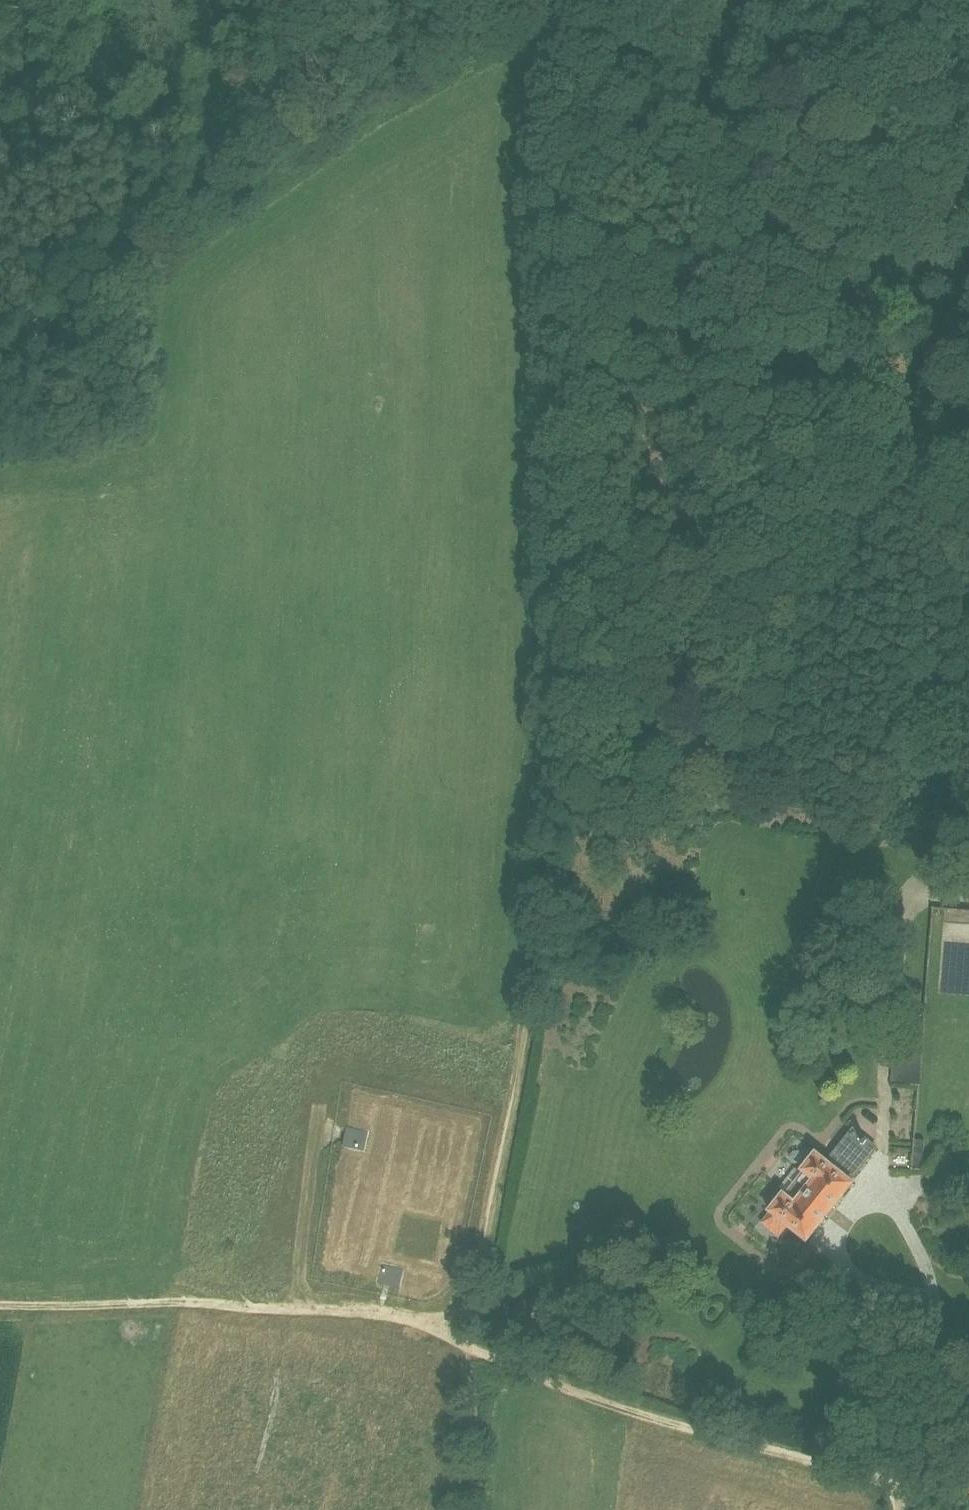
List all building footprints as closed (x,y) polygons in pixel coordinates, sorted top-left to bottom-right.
[(899,1058),(898,1083),(928,1083),(928,1058),(899,1058)] [(364,1150),(368,1131),(347,1127),(343,1146),(364,1150)] [(815,1152),(783,1192),(769,1210),(770,1211),(761,1222),(779,1236),(788,1225),(807,1240),(853,1182),(850,1180),(876,1147),(853,1129),(827,1162),(815,1152)] [(378,1283),(399,1287),(403,1269),(382,1264),(378,1283)]
